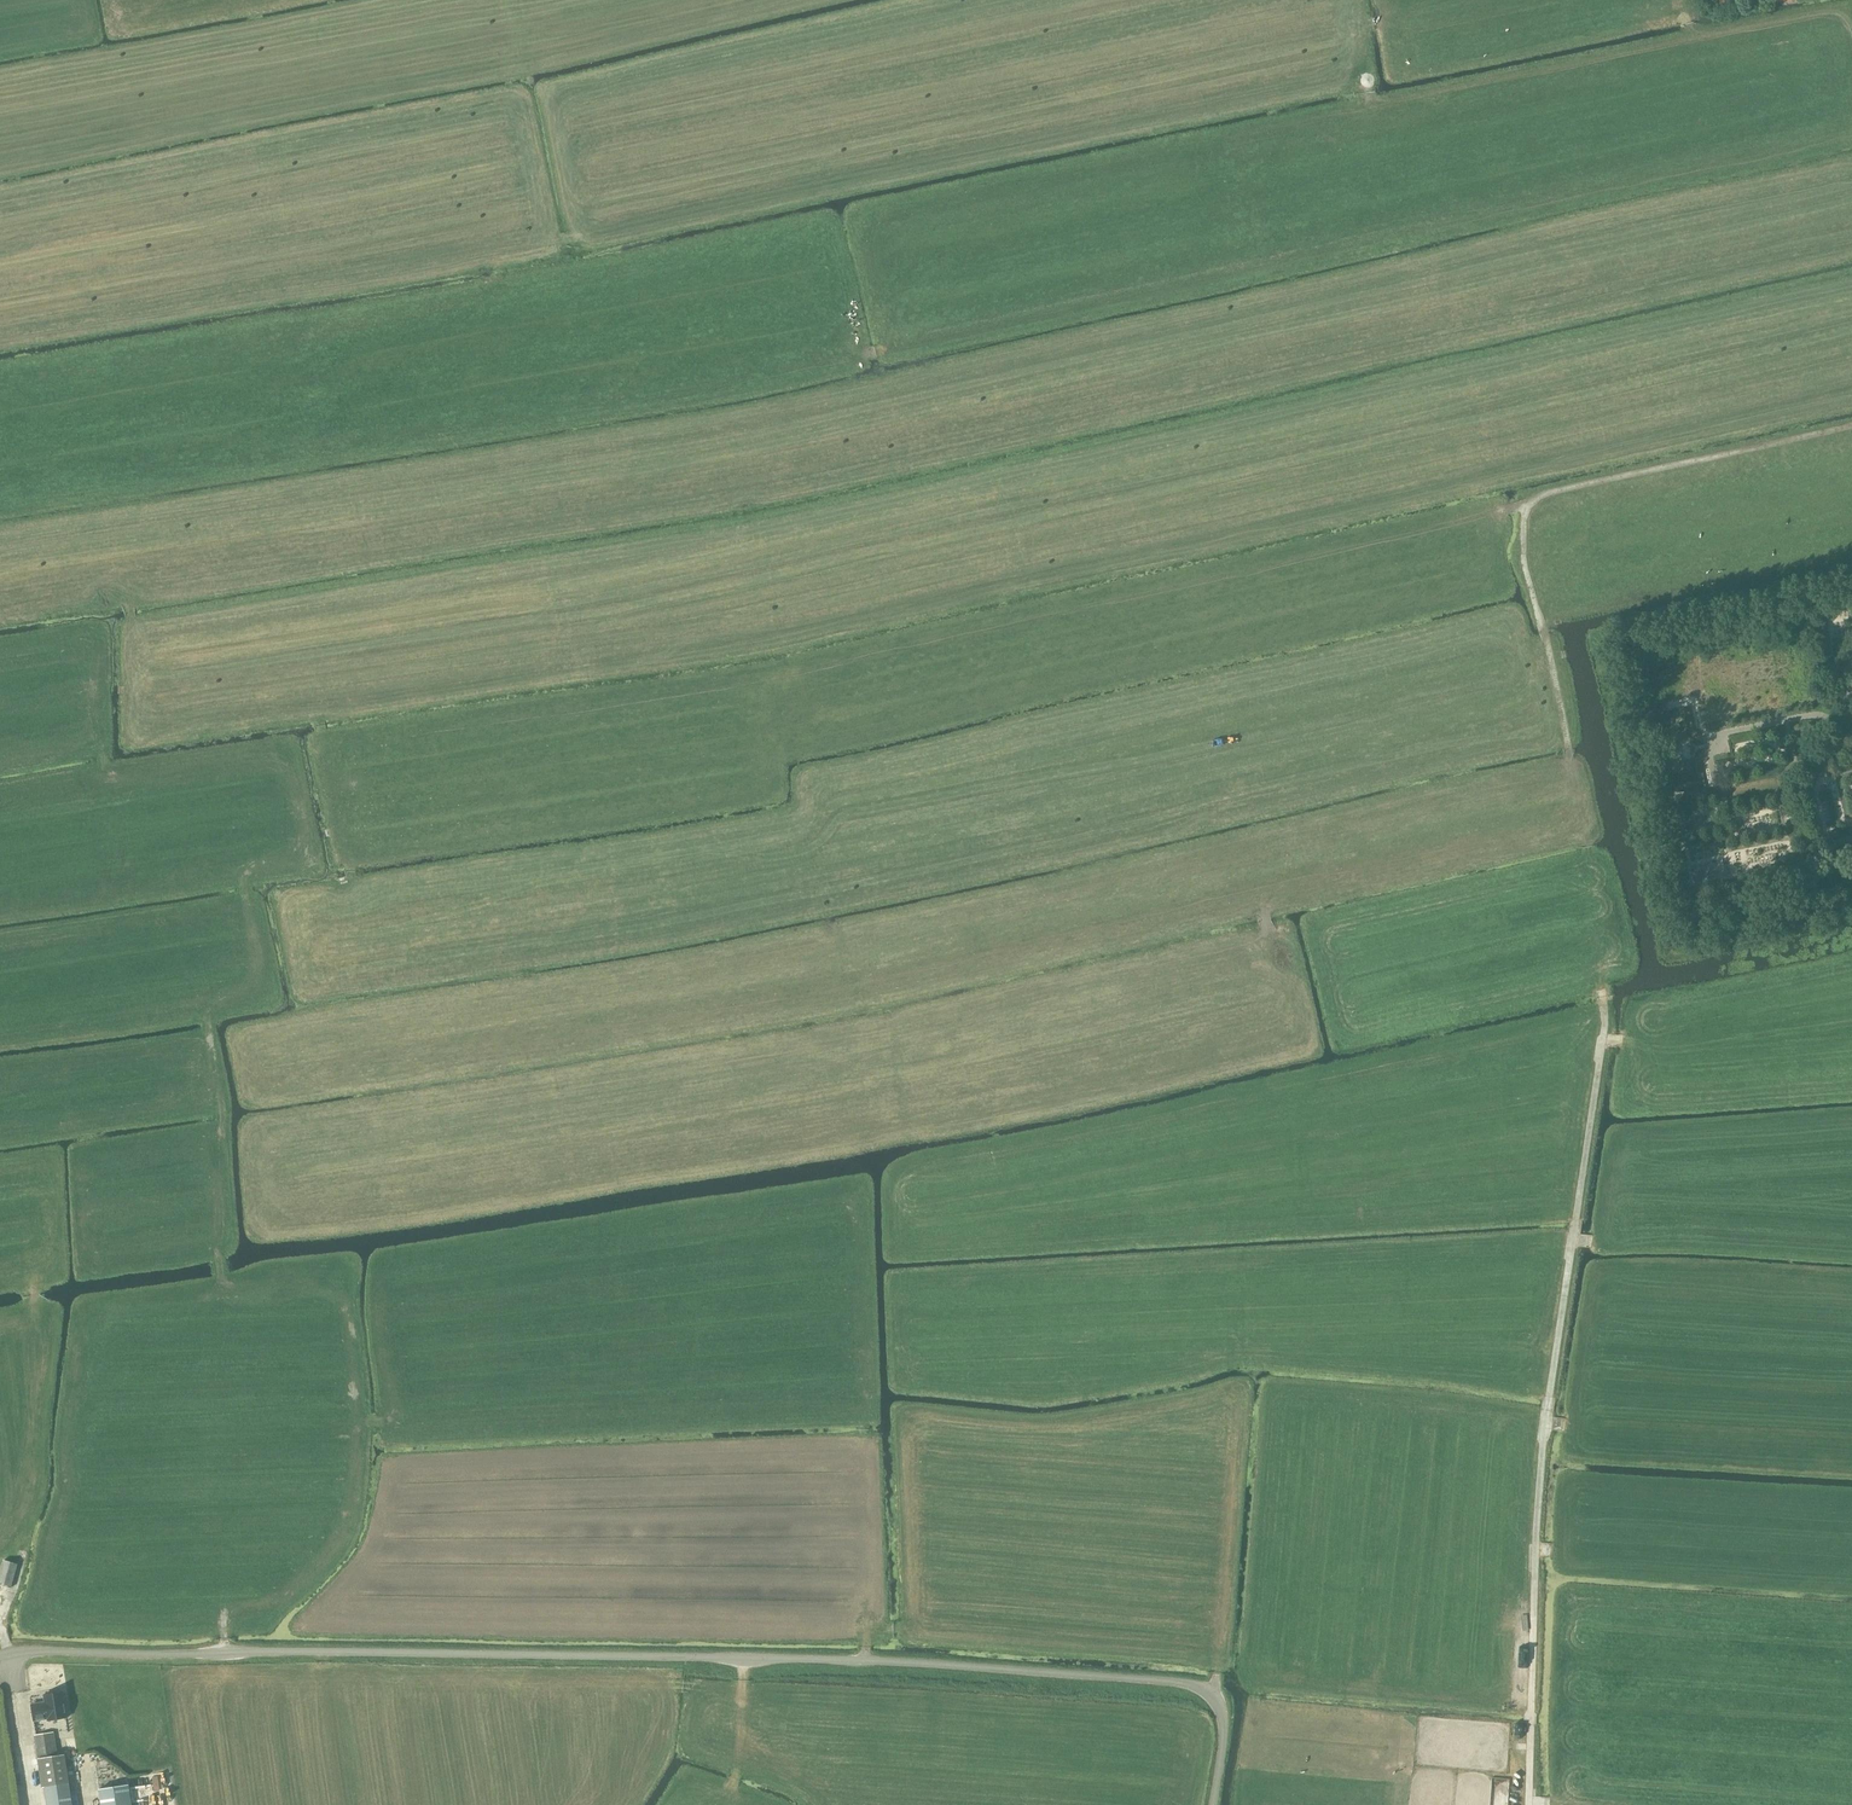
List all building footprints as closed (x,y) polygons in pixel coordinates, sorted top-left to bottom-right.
[(19,1565),(4,1561),(0,1576),(0,1585),(13,1588),(19,1565)] [(46,1701),(32,1703),(35,1719),(48,1718),(48,1720),(67,1717),(63,1691),(45,1694),(46,1701)] [(34,1735),(42,1788),(45,1788),(47,1804),(73,1804),(65,1755),(58,1756),(54,1732),(34,1735)] [(99,1790),(102,1804),(132,1804),(129,1785),(99,1790)]
